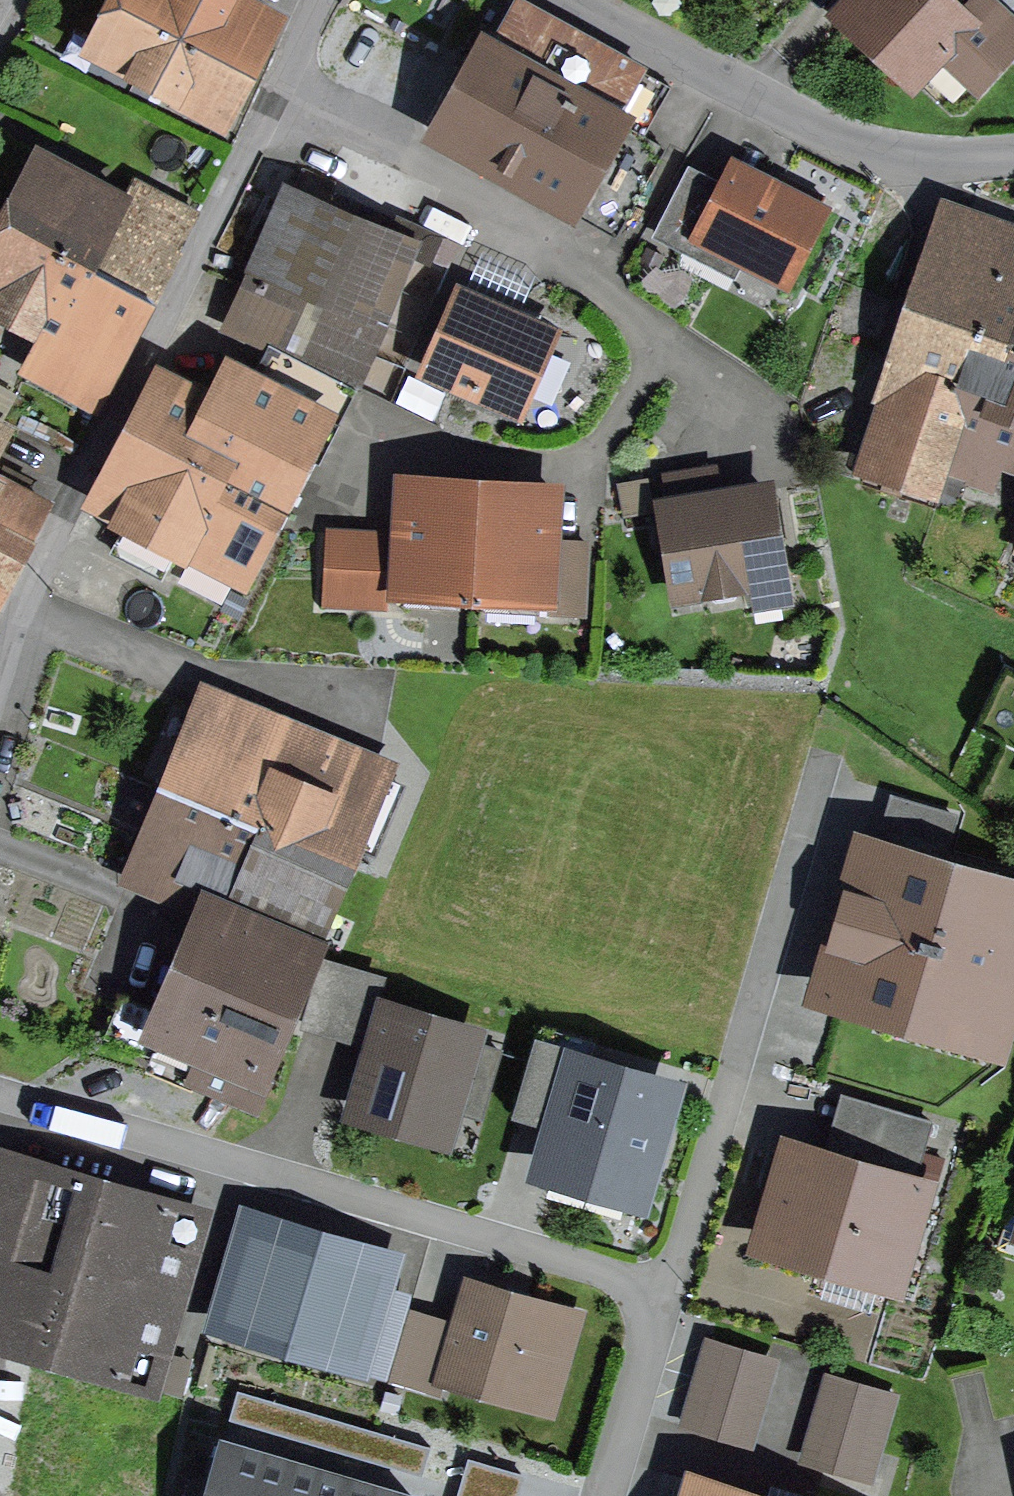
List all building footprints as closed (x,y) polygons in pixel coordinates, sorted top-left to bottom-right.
[(214,126),(273,14),(248,0),(126,0),(103,44),(118,53),(111,63),(134,78),(133,80),(171,97),(168,102),(214,126)] [(1003,55),(944,0),(856,0),(842,15),(912,80),(938,52),(975,86),(1003,55)] [(519,1),(446,131),(489,155),(481,170),(560,215),(569,200),(620,228),(663,149),(613,120),(624,100),(655,117),(672,86),(519,1)] [(34,175),(9,224),(154,302),(198,215),(133,181),(123,200),(44,157),(34,175)] [(684,177),(657,231),(683,245),(693,226),(703,232),(701,236),(785,279),(819,211),(736,168),(722,196),(684,177)] [(287,194),(247,287),(264,294),(293,306),(273,345),(356,387),(415,249),(430,255),(440,235),(414,223),(404,244),(287,194)] [(1012,343),(1013,344),(1013,236),(958,216),(922,311),(1012,343)] [(97,409),(154,302),(9,224),(0,240),(0,309),(50,336),(30,372),(97,409)] [(167,379),(138,434),(275,505),(321,416),(337,423),(356,387),(273,345),(293,306),(264,294),(247,287),(229,326),(272,347),(256,380),(230,367),(212,403),(167,379)] [(464,295),(430,373),(514,409),(548,332),(464,295)] [(993,394),(1012,343),(922,311),(903,362),(976,388),(961,431),(956,443),(948,469),(936,506),(955,512),(967,478),(1011,490),(1013,486),(1013,464),(974,449),(993,394)] [(1012,343),(993,394),(974,449),(1013,464),(1013,344),(1012,343)] [(903,362),(864,483),(936,506),(948,469),(956,443),(961,431),(976,388),(903,362)] [(253,548),(275,505),(138,434),(100,509),(128,523),(113,552),(161,577),(193,517),(253,548)] [(31,541),(48,507),(0,481),(0,524),(31,541)] [(404,483),(398,590),(473,594),(479,487),(404,483)] [(551,544),(554,492),(479,487),(473,594),(548,599),(547,614),(584,616),(588,546),(551,544)] [(665,507),(679,592),(704,588),(705,593),(717,601),(735,598),(743,587),(742,582),(780,576),(766,491),(665,507)] [(31,541),(0,524),(0,597),(31,541)] [(331,534),(327,601),(387,605),(391,537),(331,534)] [(214,700),(175,792),(341,865),(380,773),(316,746),(304,774),(258,755),(270,723),(214,700)] [(251,884),(321,913),(341,865),(175,792),(138,879),(213,910),(220,894),(243,903),(251,884)] [(943,856),(954,816),(894,799),(882,838),(943,856)] [(1013,983),(1013,894),(863,850),(823,988),(997,1039),(1013,983)] [(254,1066),(306,949),(213,910),(163,1029),(172,1033),(161,1057),(198,1072),(196,1077),(253,1102),(266,1071),(254,1066)] [(362,1041),(380,978),(324,962),(305,1025),(362,1041)] [(356,1108),(444,1134),(473,1037),(385,1011),(356,1108)] [(640,1191),(669,1095),(573,1067),(544,1163),(640,1191)] [(894,1276),(920,1190),(911,1187),(930,1122),(900,1114),(881,1178),(790,1152),(764,1238),(894,1276)] [(0,1152),(0,1344),(146,1386),(157,1349),(133,1342),(162,1241),(186,1248),(197,1210),(0,1152)] [(998,1246),(1013,1252),(1013,1196),(998,1246)] [(252,1235),(227,1318),(354,1356),(378,1272),(252,1235)] [(555,1386),(576,1317),(470,1286),(458,1327),(409,1313),(390,1375),(441,1390),(445,1376),(505,1393),(511,1373),(555,1386)] [(743,1443),(768,1357),(711,1340),(685,1426),(743,1443)] [(867,1480),(893,1393),(835,1376),(810,1463),(867,1480)] [(223,1442),(207,1495),(405,1495),(223,1442)] [(578,1486),(524,1472),(525,1466),(469,1452),(457,1495),(575,1495),(578,1486)] [(693,1480),(688,1495),(746,1495),(693,1480)] [(45,1486),(28,1481),(24,1495),(42,1495),(45,1486)]
